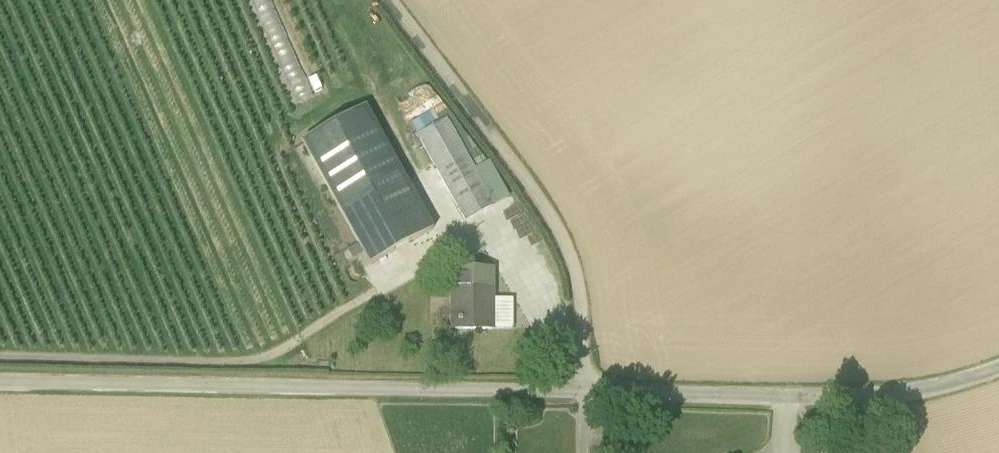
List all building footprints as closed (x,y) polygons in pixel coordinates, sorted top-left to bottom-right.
[(436,88),(405,104),(419,130),(449,114),(436,88)] [(370,264),(434,229),(366,106),(302,141),(370,264)] [(465,220),(494,205),(447,120),(419,136),(465,220)] [(348,249),(353,258),(363,253),(358,244),(348,249)] [(451,331),(494,330),(494,267),(451,268),(451,331)]
